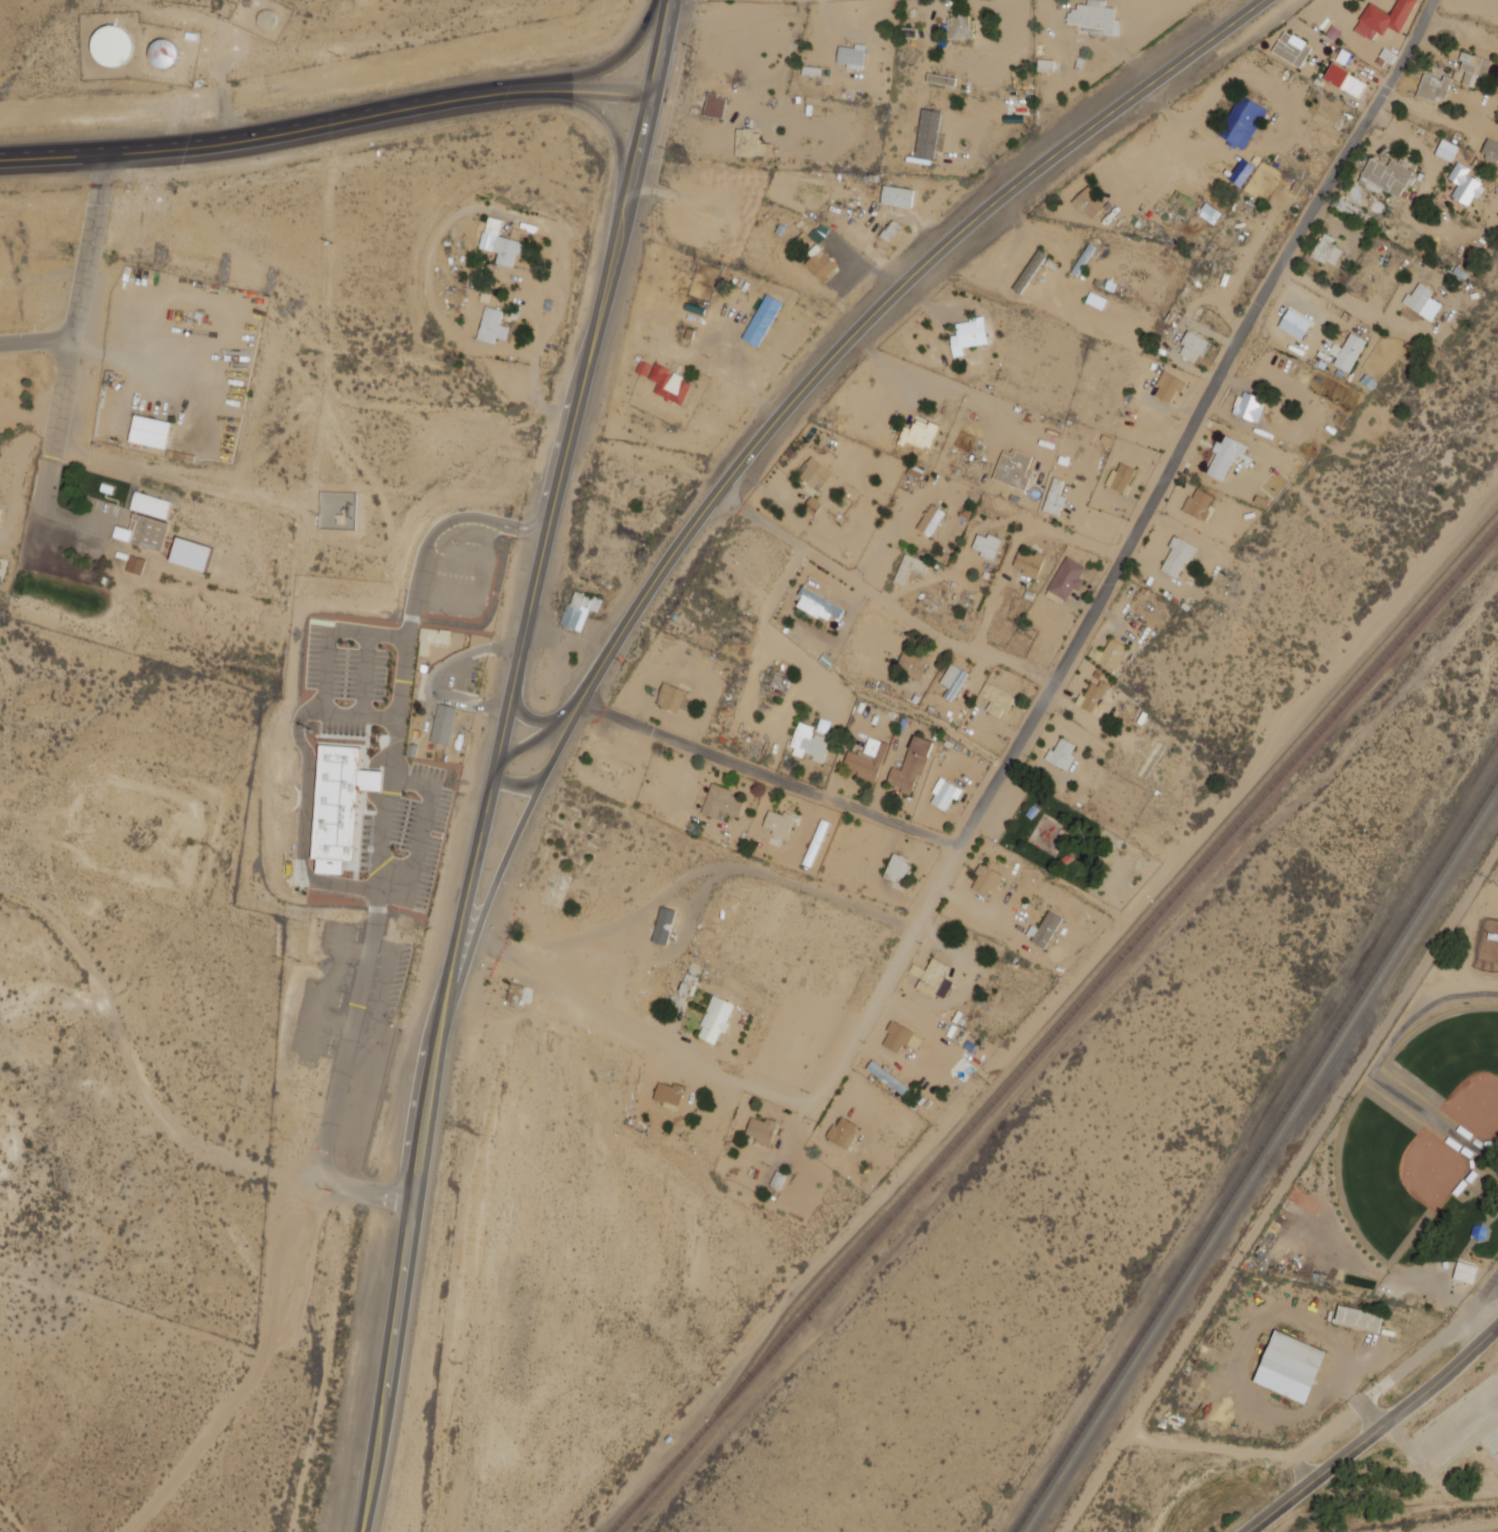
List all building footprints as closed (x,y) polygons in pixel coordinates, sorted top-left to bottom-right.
[(1119,19),(1114,19),(1115,7),(1105,7),(1105,0),(1087,0),(1087,4),(1077,4),(1076,11),(1068,10),(1067,24),(1081,24),(1081,33),(1118,35),(1119,19)] [(1391,14),(1369,2),(1354,31),(1372,40),(1376,32),(1383,35),(1387,27),(1400,33),(1417,0),(1398,0),(1391,14)] [(278,14),(276,11),(273,10),(270,9),(266,9),(263,10),(260,13),(259,16),(258,19),(259,23),(261,26),(263,28),(267,29),(270,29),(273,28),(276,26),(278,24),(279,20),(279,17),(278,14)] [(973,37),(972,15),(947,16),(948,38),(973,37)] [(129,30),(123,26),(117,24),(109,24),(102,27),(97,31),(93,38),(91,45),(92,52),(96,59),(101,64),(108,67),(115,68),(122,66),(128,62),(133,57),(135,50),(135,43),(133,36),(129,30)] [(1311,44),(1282,31),(1272,54),(1301,67),(1311,44)] [(172,40),(167,38),(162,38),(157,39),(154,42),(151,46),(149,50),(149,55),(151,60),(154,63),(157,66),(162,68),(167,68),(172,66),(175,63),(178,58),(179,53),(178,48),(176,43),(172,40)] [(865,44),(855,44),(855,47),(838,46),(837,63),(846,63),(846,69),(864,69),(865,44)] [(1490,60),(1462,52),(1458,68),(1465,70),(1462,84),(1474,87),(1477,74),(1485,77),(1490,60)] [(1324,80),(1360,97),(1367,81),(1331,64),(1324,80)] [(802,75),(820,76),(821,67),(803,66),(802,75)] [(1416,94),(1444,103),(1452,78),(1443,75),(1442,79),(1423,73),(1416,94)] [(927,82),(955,85),(956,76),(928,74),(927,82)] [(726,97),(707,93),(703,115),(722,118),(726,97)] [(1219,137),(1247,149),(1265,106),(1237,94),(1219,137)] [(914,156),(933,159),(941,111),(922,108),(914,156)] [(736,155),(770,156),(771,143),(758,142),(758,133),(752,133),(752,129),(736,128),(736,155)] [(1435,154),(1452,161),(1459,146),(1441,138),(1435,154)] [(1497,160),(1497,143),(1488,138),(1479,154),(1496,162),(1497,160)] [(1254,164),(1241,157),(1230,180),(1243,187),(1254,164)] [(1413,168),(1391,158),(1387,166),(1370,157),(1357,183),(1380,194),(1382,189),(1399,197),(1413,168)] [(1468,206),(1474,196),(1478,198),(1485,186),(1466,174),(1470,168),(1457,161),(1447,178),(1458,184),(1451,196),(1468,206)] [(885,186),(916,190),(913,207),(882,203),(885,186)] [(1105,206),(1087,187),(1072,200),(1090,220),(1105,206)] [(1198,215),(1214,224),(1221,212),(1206,202),(1198,215)] [(489,215),(504,220),(500,236),(521,242),(520,244),(524,245),(522,254),(518,254),(514,269),(495,264),(498,254),(480,249),(489,215)] [(894,220),(901,226),(888,242),(881,235),(894,220)] [(1334,266),(1342,250),(1332,245),(1335,238),(1322,232),(1310,255),(1334,266)] [(818,244),(826,253),(827,251),(841,266),(836,270),(839,273),(830,280),(829,279),(824,283),(806,264),(814,257),(809,252),(818,244)] [(1041,249),(1049,255),(1022,295),(1013,289),(1041,249)] [(1430,297),(1434,291),(1419,282),(1411,295),(1408,292),(1401,302),(1431,321),(1441,304),(1430,297)] [(768,294),(784,303),(759,347),(743,338),(768,294)] [(487,307),(505,312),(502,324),(511,326),(507,340),(497,338),(496,344),(478,339),(487,307)] [(1278,327),(1302,340),(1312,321),(1288,308),(1278,327)] [(963,347),(988,343),(984,317),(955,322),(957,335),(950,336),(953,357),(964,355),(963,347)] [(1195,362),(1207,340),(1188,330),(1181,344),(1184,345),(1179,354),(1195,362)] [(1337,357),(1333,364),(1349,373),(1366,341),(1350,332),(1342,348),(1333,344),(1329,352),(1337,357)] [(635,371),(647,376),(652,364),(641,359),(635,371)] [(657,364),(671,370),(669,374),(672,375),(674,372),(686,378),(684,381),(693,385),(682,406),(670,400),(670,402),(666,401),(667,398),(656,392),(660,384),(650,379),(657,364)] [(1170,403),(1176,390),(1180,392),(1186,381),(1163,370),(1156,385),(1158,386),(1154,396),(1170,403)] [(1266,399),(1240,391),(1233,414),(1259,422),(1266,399)] [(135,416),(172,424),(167,449),(143,444),(142,449),(132,447),(133,442),(130,442),(135,416)] [(930,451),(939,425),(930,422),(927,428),(913,422),(911,429),(904,426),(899,439),(930,451)] [(1206,474),(1223,481),(1236,452),(1243,455),(1247,445),(1225,435),(1221,443),(1216,441),(1212,450),(1216,452),(1206,474)] [(1032,471),(1027,469),(1032,457),(1004,447),(992,478),(1025,490),(1032,471)] [(1134,468),(1120,463),(1117,470),(1111,468),(1105,485),(1125,492),(1134,468)] [(1060,495),(1063,479),(1051,476),(1044,512),(1059,515),(1063,496),(1060,495)] [(102,484),(115,487),(113,495),(100,491),(102,484)] [(1205,522),(1210,511),(1206,509),(1213,496),(1195,486),(1183,510),(1205,522)] [(137,492),(173,503),(167,520),(131,509),(137,492)] [(945,512),(931,504),(916,527),(930,536),(945,512)] [(177,537),(212,548),(205,572),(170,561),(175,544),(165,541),(161,552),(113,537),(117,526),(129,530),(134,514),(170,525),(166,537),(176,540),(177,537)] [(993,561),(1001,539),(988,534),(987,537),(977,533),(972,548),(981,551),(979,555),(993,561)] [(1161,570),(1179,579),(1194,545),(1174,536),(1169,545),(1172,546),(1161,570)] [(1020,573),(1036,579),(1045,555),(1035,552),(1033,556),(1018,551),(1013,565),(1022,569),(1020,573)] [(117,552),(128,555),(127,560),(116,557),(117,552)] [(131,556),(146,560),(142,576),(127,571),(131,556)] [(1086,566),(1064,556),(1047,595),(1056,599),(1057,597),(1066,601),(1072,588),(1078,591),(1083,580),(1080,579),(1086,566)] [(844,608),(818,596),(820,591),(807,584),(796,605),(828,621),(831,614),(839,618),(844,608)] [(572,593),(590,600),(591,598),(599,601),(594,614),(586,611),(578,632),(558,625),(565,605),(568,606),(572,593)] [(418,629),(435,631),(435,633),(437,633),(437,631),(449,632),(447,647),(437,645),(437,647),(430,646),(431,644),(428,644),(426,659),(416,657),(418,643),(417,642),(418,629)] [(1087,655),(1115,670),(1128,646),(1110,637),(1102,653),(1092,647),(1087,655)] [(921,680),(927,660),(902,652),(896,671),(921,680)] [(943,696),(952,701),(968,672),(951,663),(940,682),(948,687),(943,696)] [(772,674),(781,678),(779,684),(783,686),(781,692),(767,686),(772,674)] [(1074,704),(1098,715),(1105,699),(1103,698),(1108,685),(1092,678),(1085,696),(1079,693),(1074,704)] [(662,684),(688,694),(682,711),(678,709),(676,714),(654,706),(662,684)] [(436,704),(455,708),(455,710),(447,746),(428,742),(436,704)] [(818,719),(829,723),(824,736),(813,733),(818,719)] [(797,723),(811,728),(810,733),(811,733),(810,737),(811,738),(812,734),(829,740),(820,765),(802,759),(804,754),(800,752),(799,757),(787,753),(797,723)] [(933,742),(914,735),(902,770),(892,766),(886,782),(901,787),(899,792),(910,795),(917,774),(922,775),(933,742)] [(874,783),(888,744),(869,737),(863,755),(848,749),(842,766),(857,771),(855,776),(874,783)] [(1074,756),(1071,754),(1076,745),(1061,737),(1054,750),(1049,748),(1044,758),(1067,770),(1074,756)] [(319,745),(361,748),(359,771),(383,773),(382,791),(358,790),(354,862),(344,861),(343,875),(317,873),(317,859),(313,859),(319,745)] [(407,745),(416,747),(414,759),(405,758),(407,745)] [(946,811),(953,797),(957,799),(962,789),(939,777),(932,792),(935,794),(930,803),(946,811)] [(710,785),(729,792),(727,797),(741,802),(735,819),(727,816),(726,819),(717,815),(715,820),(699,814),(710,785)] [(1023,816),(1028,821),(1037,811),(1031,806),(1023,816)] [(782,812),(791,816),(790,820),(791,821),(784,841),(769,835),(770,832),(760,828),(767,812),(780,817),(782,812)] [(812,826),(819,829),(806,861),(799,858),(801,853),(797,852),(799,846),(803,848),(812,826)] [(1057,860),(1061,867),(1072,860),(1068,853),(1057,860)] [(892,856),(898,859),(899,857),(907,860),(905,864),(910,867),(908,872),(911,874),(908,879),(906,878),(904,881),(901,879),(899,885),(882,878),(892,856)] [(982,866),(1005,879),(998,891),(992,887),(985,898),(969,889),(982,866)] [(658,908),(673,912),(664,947),(649,943),(658,908)] [(1047,912),(1059,919),(1041,950),(1028,942),(1030,940),(1024,936),(1030,926),(1036,930),(1047,912)] [(929,959),(945,968),(940,977),(951,983),(942,1000),(933,995),(930,999),(913,989),(918,980),(906,973),(911,964),(923,971),(929,959)] [(677,993),(689,997),(695,979),(684,975),(677,993)] [(508,984),(513,985),(513,987),(517,988),(517,987),(522,988),(517,1006),(513,1005),(512,1008),(507,1007),(508,1004),(504,1003),(508,984)] [(696,1038),(712,1046),(717,1034),(722,1037),(728,1025),(725,1023),(732,1007),(712,997),(698,1027),(701,1028),(696,1038)] [(1487,1001),(1451,1009),(1411,1028),(1369,1049),(1497,1091),(1497,1004),(1487,1001)] [(894,1022),(913,1034),(912,1036),(919,1040),(913,1050),(906,1045),(904,1048),(901,1046),(895,1056),(880,1046),(887,1035),(883,1032),(889,1022),(892,1024),(894,1022)] [(882,1066),(889,1071),(886,1074),(908,1091),(902,1098),(893,1091),(891,1093),(888,1091),(889,1089),(864,1070),(870,1062),(880,1069),(882,1066)] [(672,1084),(682,1087),(680,1092),(682,1092),(677,1108),(662,1103),(661,1104),(650,1101),(656,1084),(670,1088),(672,1084)] [(840,1118),(855,1127),(850,1135),(853,1137),(844,1151),(823,1138),(831,1125),(834,1127),(840,1118)] [(749,1119),(762,1123),(764,1119),(774,1123),(773,1127),(774,1128),(767,1148),(752,1143),(754,1139),(743,1135),(749,1119)] [(775,1172),(784,1177),(776,1192),(767,1187),(775,1172)] [(1484,1226),(1489,1230),(1488,1239),(1480,1242),(1474,1236),(1476,1228),(1484,1226)] [(1473,1284),(1479,1266),(1460,1260),(1454,1277),(1473,1284)] [(1338,1307),(1382,1317),(1378,1336),(1333,1326),(1338,1307)] [(1274,1330),(1324,1352),(1302,1404),(1251,1382),(1274,1330)]
